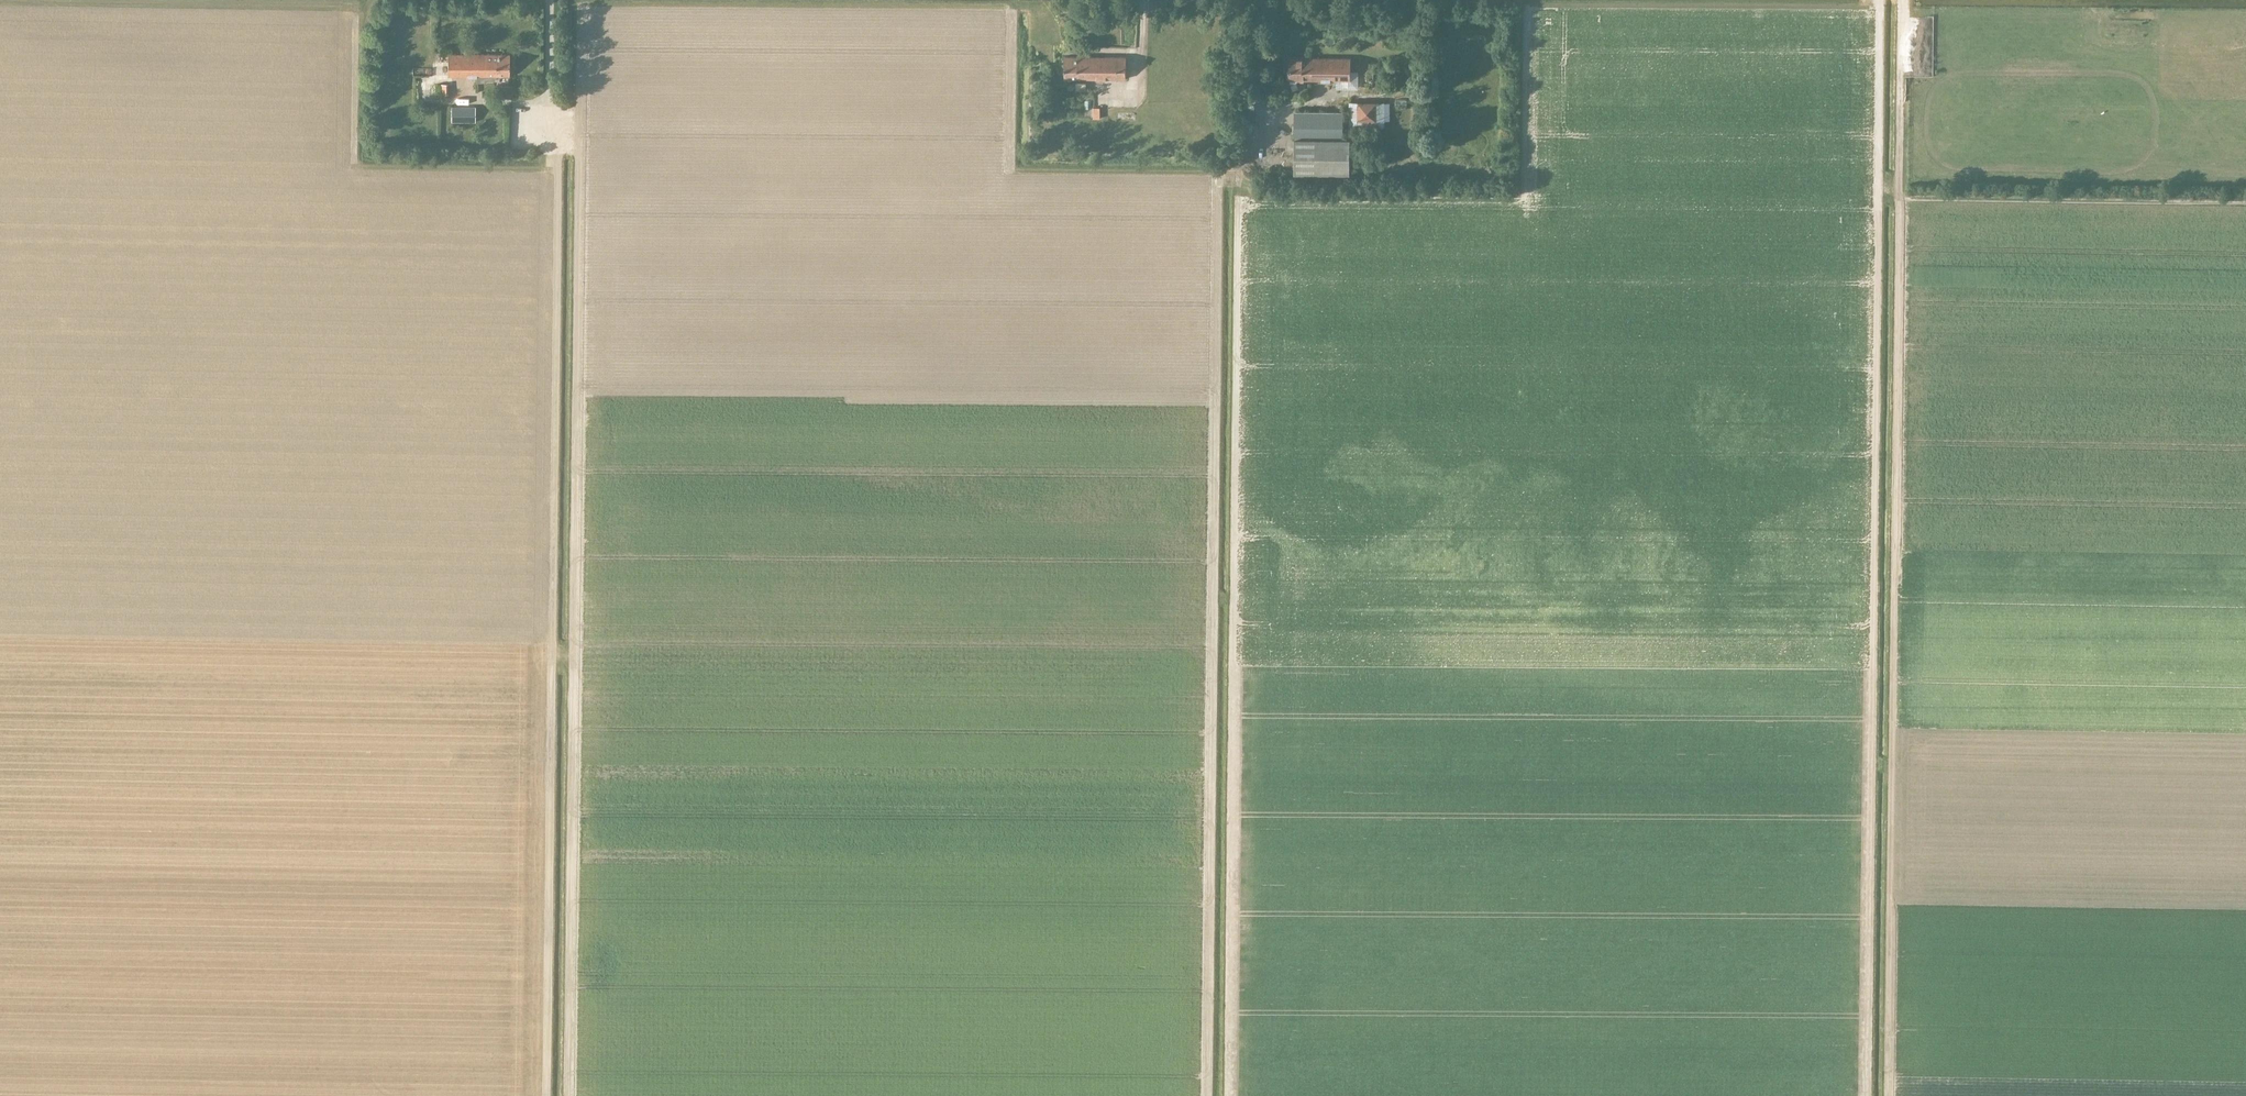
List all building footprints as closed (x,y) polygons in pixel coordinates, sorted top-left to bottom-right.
[(476,75),(509,76),(509,54),(447,53),(447,75),(467,75),(467,76),(476,76),(476,75)] [(1350,80),(1350,58),(1290,58),(1290,56),(1285,56),(1285,53),(1284,53),(1284,70),(1289,70),(1289,80),(1350,80)] [(1126,79),(1126,57),(1064,56),(1064,78),(1126,79)] [(446,97),(447,86),(436,86),(436,97),(446,97)] [(1075,86),(1075,94),(1085,94),(1085,86),(1075,86)] [(1358,105),(1360,132),(1374,131),(1374,126),(1379,125),(1378,104),(1358,105)] [(451,108),(451,121),(474,121),(474,108),(451,108)] [(1342,111),(1294,110),(1293,171),(1349,171),(1349,138),(1342,138),(1342,111)]
